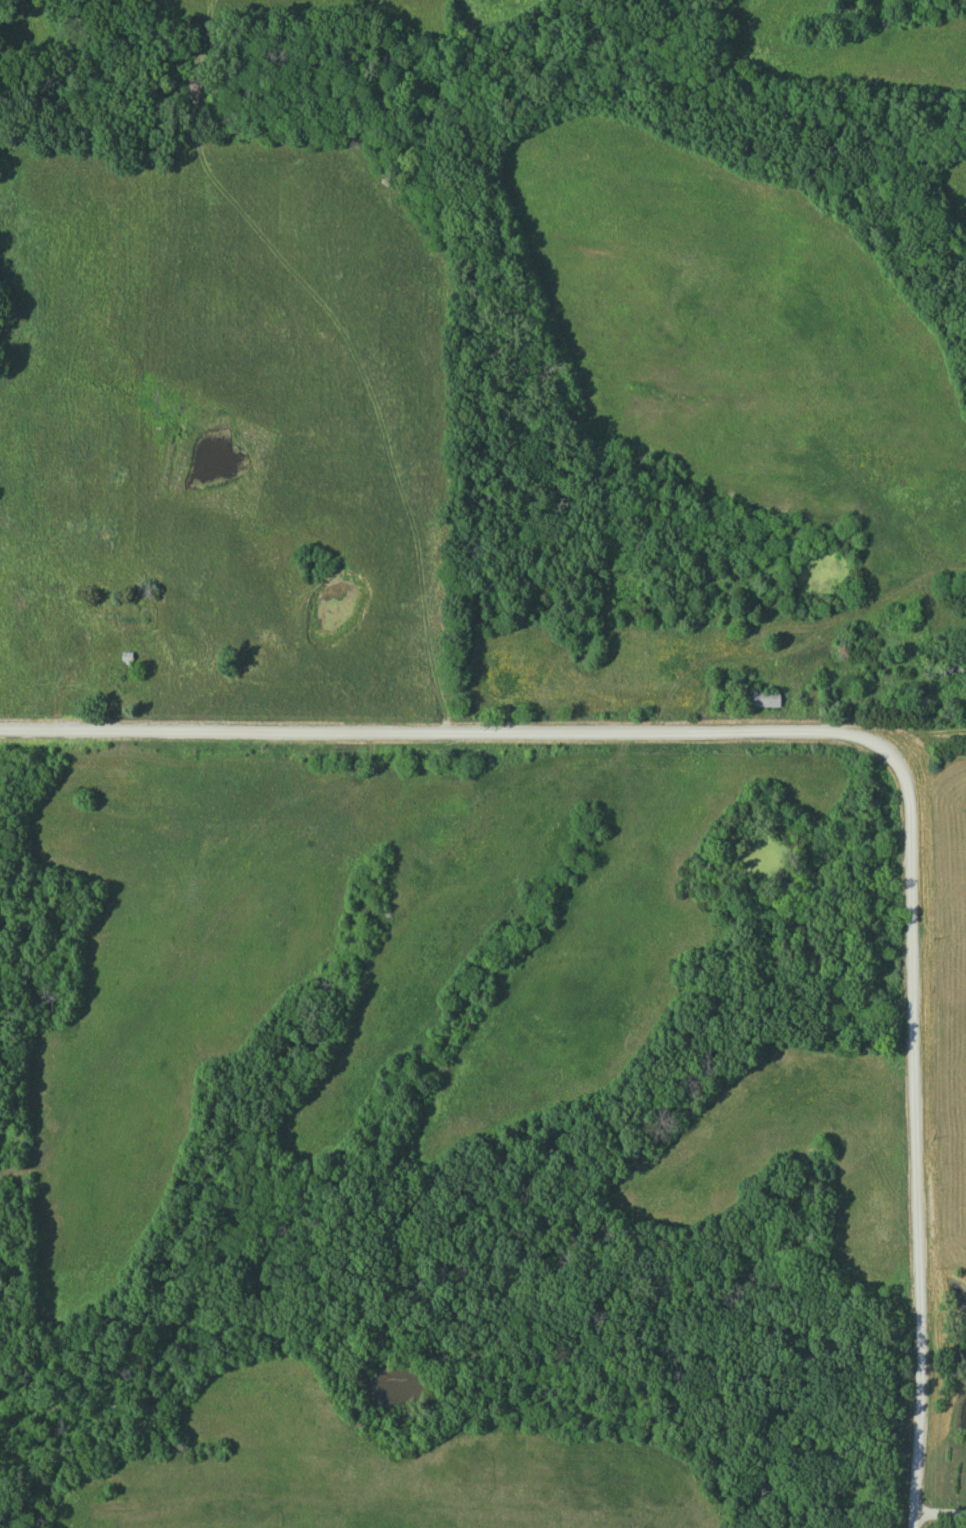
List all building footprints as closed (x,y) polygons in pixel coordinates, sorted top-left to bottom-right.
[(752,708),(782,709),(782,693),(752,693),(752,708)]
